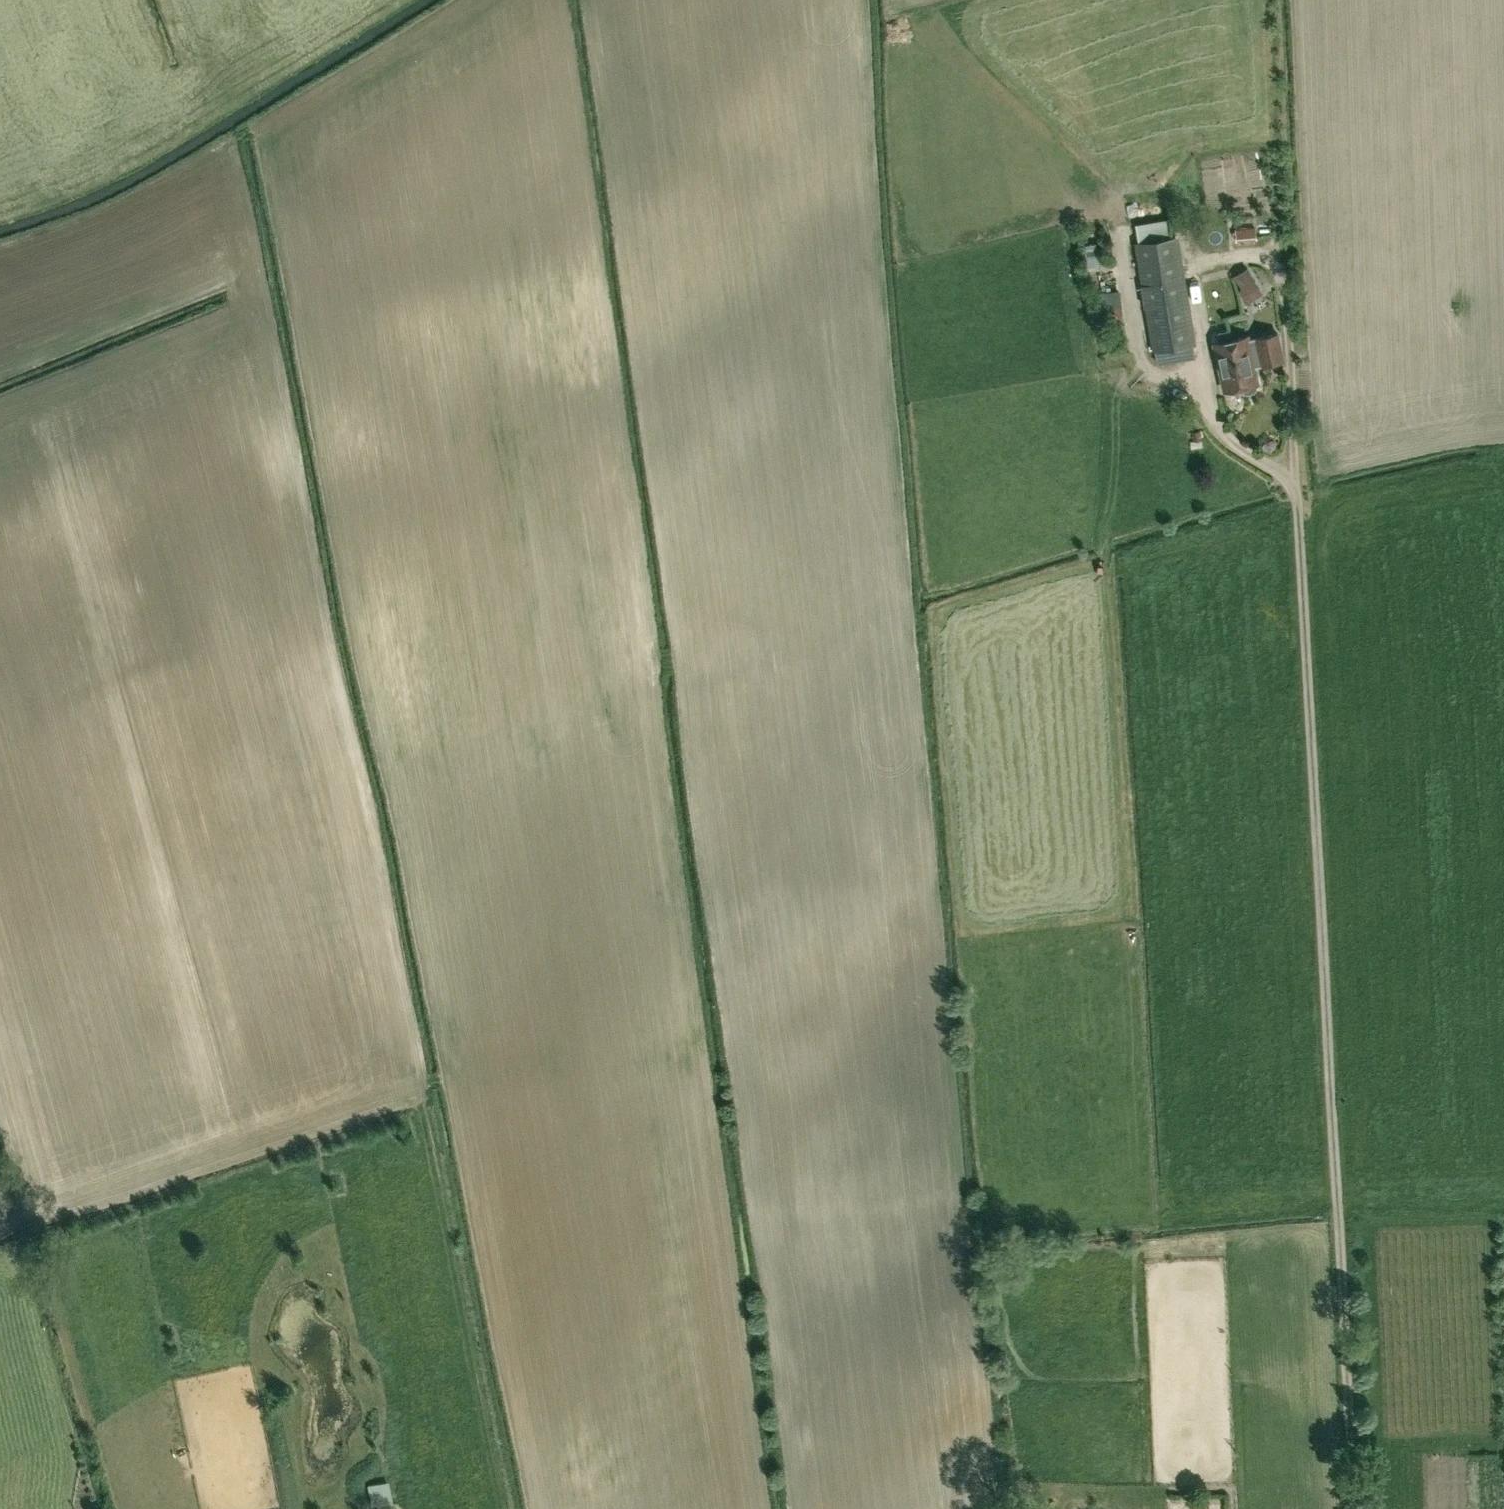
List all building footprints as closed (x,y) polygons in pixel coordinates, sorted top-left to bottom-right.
[(1278,157),(1249,156),(1248,184),(1234,184),(1234,191),(1276,193),(1278,157)] [(1255,226),(1235,228),(1236,240),(1256,238),(1255,226)] [(1178,234),(1134,241),(1151,349),(1195,342),(1178,234)] [(1230,272),(1243,291),(1259,280),(1247,261),(1230,272)] [(1248,334),(1231,337),(1229,327),(1218,329),(1220,340),(1214,341),(1224,389),(1258,381),(1254,364),(1284,358),(1278,331),(1248,337),(1248,334)]
